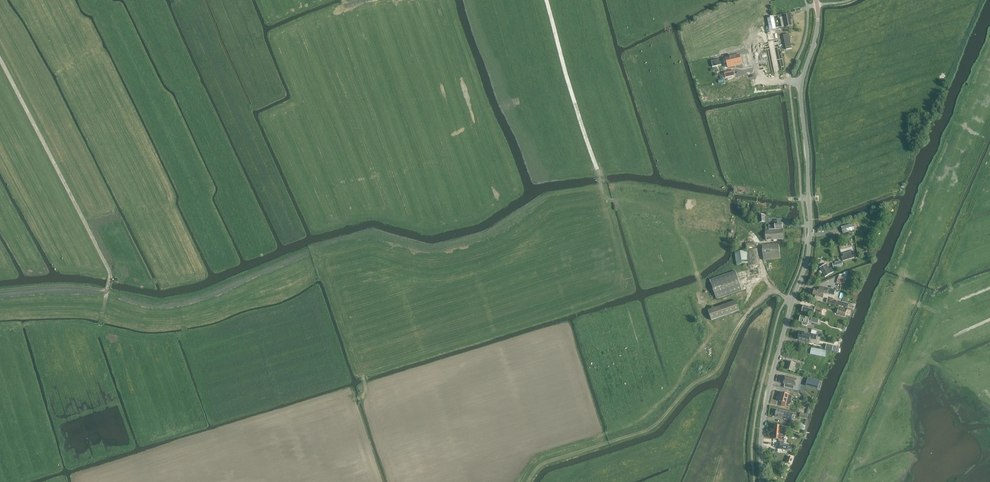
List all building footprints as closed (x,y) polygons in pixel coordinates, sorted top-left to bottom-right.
[(776,29),(774,16),(767,18),(770,31),(776,29)] [(791,16),(788,17),(783,18),(785,28),(793,26),(791,16)] [(789,34),(783,35),(786,50),(792,49),(789,34)] [(740,55),(726,58),(728,68),(742,65),(740,55)] [(711,61),(713,67),(722,65),(720,59),(711,61)] [(741,73),(743,87),(753,86),(751,72),(741,73)] [(855,231),(853,224),(841,227),(842,231),(843,234),(855,231)] [(784,239),(783,230),(766,231),(766,240),(774,240),(774,242),(777,242),(777,240),(784,239)] [(755,249),(754,242),(746,243),(747,250),(755,249)] [(781,259),(780,244),(763,245),(764,260),(781,259)] [(761,265),(759,250),(747,251),(749,266),(750,266),(758,265),(761,265)] [(747,264),(745,252),(735,253),(737,265),(747,264)] [(855,259),(853,252),(844,254),(844,257),(842,258),(843,262),(855,259)] [(830,270),(827,265),(820,268),(826,277),(832,273),(834,272),(832,269),(830,270)] [(743,290),(739,281),(736,272),(711,280),(717,299),(727,296),(743,290)] [(835,295),(836,291),(826,288),(821,287),(820,290),(820,291),(815,290),(814,295),(816,296),(818,297),(824,298),(825,294),(828,294),(834,295),(835,295)] [(708,311),(712,320),(740,310),(737,301),(729,304),(708,311)] [(825,316),(826,310),(816,307),(816,309),(804,306),(802,311),(814,315),(814,313),(825,316)] [(846,314),(847,310),(839,308),(837,314),(846,316),(846,314)] [(812,323),(813,320),(810,319),(810,318),(801,316),(800,322),(803,322),(803,324),(803,325),(806,326),(807,325),(808,324),(809,324),(809,323),(812,324),(812,323)] [(817,340),(818,335),(817,335),(811,334),(803,332),(803,334),(800,334),(798,340),(799,340),(809,342),(810,339),(817,340)] [(826,358),(827,351),(812,348),(811,355),(826,358)] [(800,369),(801,365),(798,364),(796,363),(790,362),(788,370),(794,371),(796,372),(797,368),(800,369)] [(797,379),(786,377),(784,383),(785,384),(785,386),(784,387),(794,390),(795,386),(797,379)] [(818,389),(820,381),(808,378),(807,383),(806,386),(818,389)] [(791,404),(793,396),(790,395),(782,392),(779,401),(782,402),(782,404),(781,406),(785,407),(790,408),(790,406),(791,404)] [(791,420),(793,414),(786,412),(777,410),(776,416),(784,418),(790,420),(791,420)] [(784,435),(782,435),(782,433),(787,433),(788,427),(783,426),(782,426),(779,426),(776,426),(776,425),(775,425),(774,432),(774,440),(774,439),(776,439),(778,439),(778,441),(780,441),(781,441),(781,444),(780,444),(780,449),(787,450),(788,445),(784,444),(784,442),(785,442),(785,436),(784,436),(784,435)] [(793,435),(791,443),(798,444),(800,437),(793,435)]
